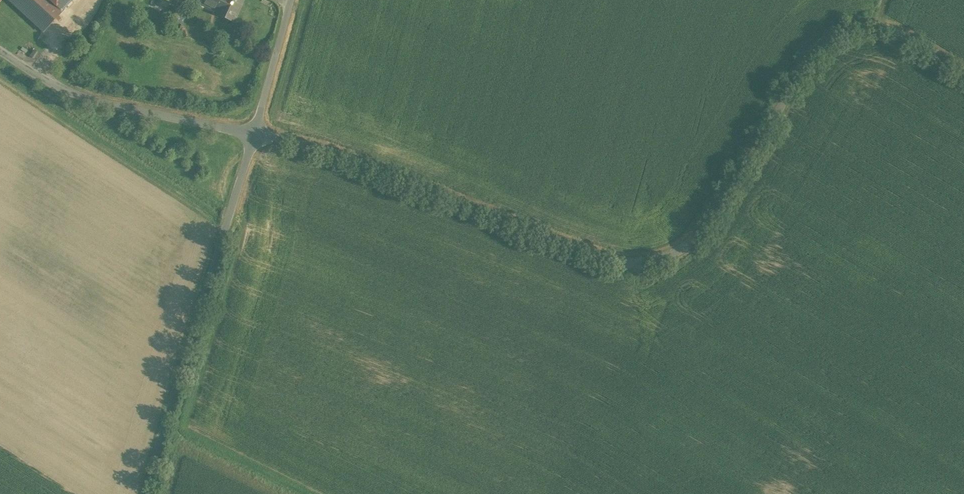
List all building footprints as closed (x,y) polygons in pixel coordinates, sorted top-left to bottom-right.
[(43,31),(61,11),(49,0),(9,0),(43,31)] [(61,11),(71,0),(49,0),(61,11)] [(197,1),(216,10),(215,13),(233,21),(243,0),(198,0),(197,1)] [(210,43),(215,53),(224,50),(220,39),(210,43)]
